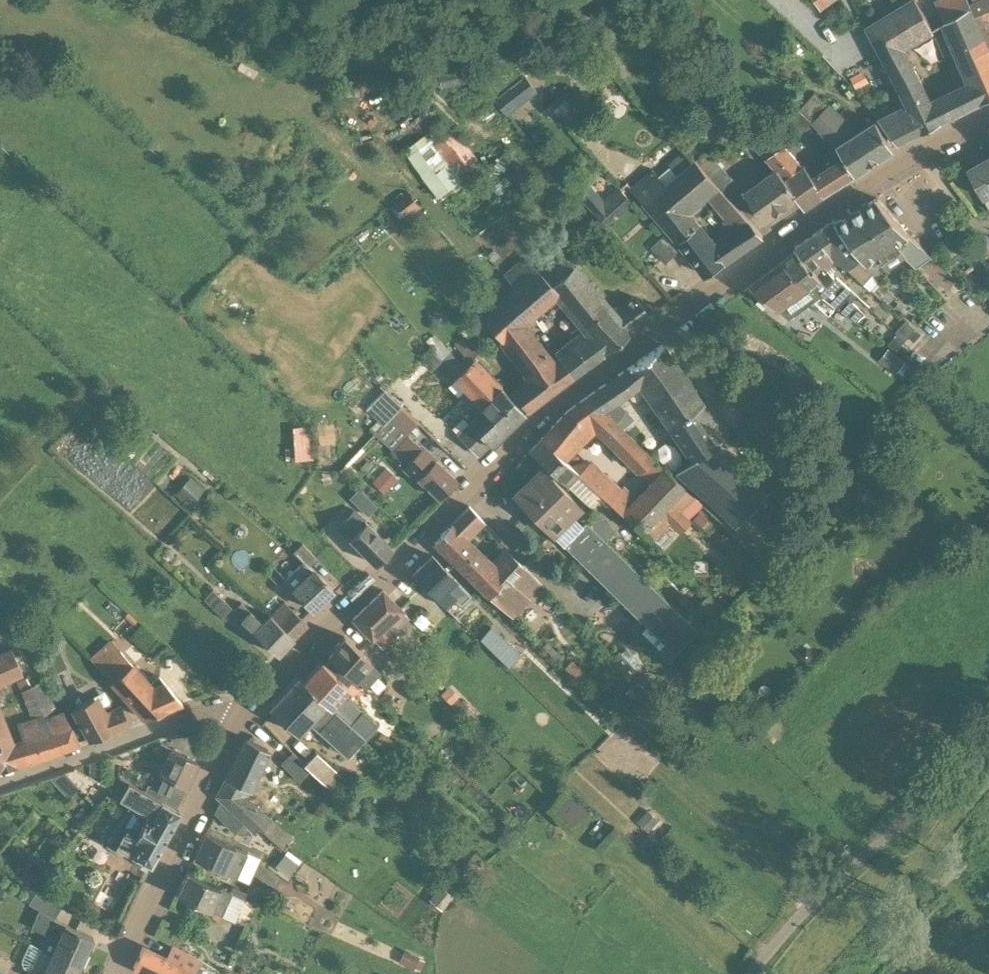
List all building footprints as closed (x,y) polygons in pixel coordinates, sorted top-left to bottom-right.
[(834,0),(815,0),(822,10),(834,0)] [(865,29),(905,105),(906,104),(911,114),(910,115),(920,133),(939,123),(980,104),(988,100),(988,50),(970,6),(946,21),(939,24),(964,82),(931,99),(906,50),(934,33),(915,0),(914,0),(865,29)] [(973,1),(968,3),(970,6),(988,50),(988,0),(973,0),(973,1)] [(609,21),(616,17),(612,9),(605,14),(609,21)] [(444,88),(472,81),(468,66),(440,73),(444,88)] [(861,72),(851,78),(857,88),(867,82),(861,72)] [(538,91),(527,76),(496,100),(508,115),(538,91)] [(836,147),(855,175),(894,149),(875,120),(857,131),(830,104),(828,107),(814,93),(798,110),(811,123),(835,145),(836,147)] [(897,144),(920,133),(910,115),(911,114),(906,104),(905,105),(876,119),(897,144)] [(795,114),(789,121),(802,132),(811,123),(798,111),(795,114)] [(442,139),(433,146),(461,180),(483,162),(455,128),(442,139)] [(765,131),(749,143),(765,159),(782,146),(765,131)] [(783,178),(802,165),(784,144),(782,146),(765,159),(773,170),(776,168),(783,178)] [(817,171),(811,175),(824,195),(829,192),(855,175),(836,147),(811,163),(817,171)] [(693,160),(727,198),(739,186),(705,149),(693,160)] [(669,233),(705,276),(762,237),(727,198),(683,150),(668,164),(677,173),(665,184),(653,172),(632,191),(669,233)] [(967,169),(984,199),(985,198),(988,205),(988,156),(967,169)] [(494,166),(501,171),(505,167),(498,161),(494,166)] [(802,165),(783,178),(797,199),(803,208),(804,209),(824,195),(811,175),(804,164),(802,165)] [(797,199),(783,178),(776,168),(773,170),(760,179),(744,191),(766,221),(782,210),(797,199)] [(589,187),(578,197),(606,229),(633,205),(618,188),(602,202),(589,187)] [(835,221),(833,219),(864,261),(863,262),(871,275),(875,278),(880,272),(883,268),(887,272),(905,259),(915,268),(932,257),(877,198),(876,198),(844,216),(835,221)] [(846,268),(863,283),(871,274),(863,262),(864,261),(833,219),(816,232),(840,266),(842,271),(846,268)] [(832,272),(840,266),(816,232),(795,247),(797,250),(797,249),(812,269),(814,267),(823,280),(823,281),(826,285),(835,278),(836,277),(832,272)] [(664,264),(677,253),(663,236),(650,248),(664,264)] [(850,290),(836,277),(835,278),(826,285),(823,281),(823,280),(814,267),(812,269),(797,249),(797,250),(781,261),(823,295),(851,319),(855,322),(864,314),(852,301),(846,295),(850,290)] [(512,285),(501,294),(526,325),(555,301),(578,331),(552,351),(557,356),(558,355),(575,374),(601,354),(602,354),(628,334),(648,318),(632,296),(613,309),(575,264),(572,267),(559,252),(537,271),(533,266),(524,256),(502,274),(512,285)] [(789,319),(823,295),(781,261),(750,285),(778,311),(789,319)] [(553,359),(526,325),(501,294),(497,298),(499,300),(479,317),(524,378),(508,390),(525,412),(575,374),(558,355),(557,356),(553,359)] [(921,334),(915,329),(907,337),(914,342),(921,334)] [(466,360),(479,351),(465,334),(453,344),(466,360)] [(905,357),(910,350),(902,343),(896,350),(905,357)] [(684,414),(690,410),(700,403),(661,344),(639,358),(656,383),(659,380),(669,394),(674,390),(682,401),(677,404),(684,414)] [(896,373),(897,371),(903,362),(905,360),(888,348),(879,361),(896,373)] [(450,351),(441,359),(456,376),(468,364),(464,359),(460,362),(450,351)] [(468,364),(456,376),(452,380),(477,406),(478,404),(481,406),(454,431),(466,444),(479,433),(490,444),(524,412),(474,358),(468,364)] [(765,491),(712,443),(701,427),(690,410),(684,414),(677,404),(682,401),(674,390),(669,394),(659,380),(656,383),(639,358),(627,366),(588,394),(623,428),(634,419),(618,401),(637,388),(666,429),(667,428),(689,461),(670,474),(684,489),(688,485),(734,526),(765,491)] [(380,395),(368,384),(358,394),(370,405),(380,395)] [(379,395),(367,408),(378,419),(368,429),(373,434),(383,424),(389,418),(401,406),(399,404),(385,390),(379,395)] [(647,452),(623,428),(588,394),(566,410),(539,437),(564,461),(565,461),(593,431),(647,483),(634,495),(623,485),(620,488),(590,459),(577,473),(577,474),(580,476),(602,496),(660,550),(702,506),(684,489),(670,474),(647,452)] [(401,406),(389,418),(407,435),(418,423),(401,406)] [(144,432),(148,427),(137,417),(133,422),(144,432)] [(456,481),(407,435),(390,453),(438,499),(456,481)] [(577,472),(565,461),(564,461),(539,437),(528,450),(566,485),(590,509),(602,496),(580,476),(577,474),(577,473),(577,472)] [(525,508),(553,537),(561,546),(575,531),(566,522),(580,509),(539,467),(512,495),(525,508)] [(398,480),(386,468),(372,483),(384,494),(398,480)] [(190,477),(176,493),(190,506),(204,489),(190,477)] [(358,507),(367,516),(377,506),(368,497),(358,507)] [(451,525),(433,543),(438,548),(488,596),(487,597),(512,619),(530,601),(527,598),(516,587),(529,573),(508,550),(493,565),(467,540),(469,538),(476,531),(484,522),(471,509),(468,506),(460,515),(451,525)] [(349,514),(336,527),(372,563),(374,565),(392,548),(392,547),(391,545),(366,520),(354,509),(349,514)] [(604,539),(613,530),(598,516),(589,526),(604,539)] [(575,531),(561,546),(562,546),(645,626),(672,652),(696,629),(685,618),(604,539),(589,526),(584,521),(575,531)] [(303,561),(283,579),(291,587),(290,589),(312,611),(333,591),(311,569),(308,566),(315,559),(316,559),(302,544),(299,546),(293,551),(303,561)] [(431,555),(412,574),(445,607),(454,598),(460,603),(470,594),(431,555)] [(286,632),(269,616),(262,624),(240,603),(234,610),(212,590),(202,600),(224,620),(231,613),(276,656),(293,638),(286,632)] [(382,590),(351,618),(356,623),(356,624),(370,639),(380,650),(397,635),(394,633),(409,619),(405,614),(401,610),(389,596),(388,596),(382,590)] [(720,610),(706,596),(695,607),(709,621),(720,610)] [(291,610),(278,624),(286,632),(293,638),(306,624),(302,620),(291,610)] [(491,626),(478,639),(508,668),(520,655),(491,626)] [(343,635),(325,654),(328,657),(364,688),(379,672),(380,671),(370,662),(371,661),(344,636),(343,635)] [(49,658),(61,652),(55,639),(43,645),(49,658)] [(542,646),(554,658),(559,653),(547,641),(542,646)] [(626,648),(615,658),(630,675),(641,666),(626,648)] [(0,653),(0,681),(21,673),(10,649),(0,653)] [(142,719),(162,711),(179,704),(181,702),(159,678),(151,686),(132,665),(131,666),(119,653),(99,671),(111,684),(110,684),(142,719)] [(352,701),(364,688),(328,657),(322,663),(320,661),(302,680),(335,712),(366,738),(375,728),(372,725),(374,722),(361,709),(358,712),(354,709),(357,706),(352,701)] [(571,659),(563,667),(579,684),(587,676),(571,659)] [(634,677),(647,691),(652,687),(639,672),(634,677)] [(272,702),(268,707),(273,712),(274,713),(297,735),(309,721),(318,729),(335,712),(302,680),(296,675),(272,702)] [(6,768),(17,765),(77,744),(61,711),(53,714),(50,709),(54,707),(45,686),(42,680),(31,685),(26,676),(25,677),(16,680),(18,686),(24,701),(23,702),(30,719),(16,723),(17,726),(21,737),(13,740),(9,731),(0,733),(0,747),(6,768)] [(630,686),(625,692),(637,703),(642,697),(630,686)] [(448,687),(440,695),(450,705),(458,697),(448,687)] [(97,695),(73,708),(75,713),(90,740),(111,731),(112,731),(128,724),(119,706),(106,712),(97,695)] [(458,697),(450,705),(470,725),(478,718),(458,697)] [(448,720),(454,714),(448,708),(442,714),(448,720)] [(9,731),(0,709),(0,733),(9,731)] [(250,790),(270,750),(243,737),(214,796),(253,830),(256,828),(259,831),(262,827),(283,847),(292,837),(271,817),(247,794),(248,789),(250,790)] [(303,764),(311,755),(302,747),(294,755),(303,764)] [(147,785),(144,792),(164,803),(174,783),(184,787),(186,783),(196,761),(170,750),(152,788),(147,785)] [(303,764),(311,772),(332,792),(345,779),(315,751),(311,755),(303,764)] [(311,772),(303,764),(294,755),(291,753),(282,763),(301,782),(311,772)] [(101,765),(89,764),(88,776),(100,777),(101,765)] [(117,826),(106,846),(132,860),(134,856),(146,863),(147,864),(148,865),(149,865),(150,865),(179,811),(175,809),(164,803),(144,792),(136,787),(127,782),(118,798),(129,804),(117,826)] [(174,783),(164,803),(175,809),(184,787),(174,783)] [(571,825),(590,805),(572,789),(554,809),(571,825)] [(638,821),(649,831),(659,820),(648,810),(638,821)] [(204,834),(193,857),(235,876),(246,853),(234,847),(204,834)] [(289,873),(299,860),(287,850),(276,863),(289,873)] [(462,869),(474,878),(478,873),(466,864),(462,869)] [(247,927),(257,905),(186,873),(176,894),(247,927)] [(107,876),(101,895),(120,901),(126,883),(107,876)] [(440,885),(428,899),(441,910),(453,897),(440,885)] [(53,919),(61,906),(36,891),(28,904),(38,909),(53,919)] [(38,909),(30,927),(47,934),(57,939),(50,953),(79,966),(92,938),(63,925),(53,919),(38,909)] [(132,968),(135,969),(137,970),(145,973),(193,973),(200,959),(171,943),(166,955),(145,946),(143,945),(141,948),(132,968)] [(41,949),(29,944),(22,959),(22,963),(23,967),(26,970),(29,972),(31,972),(30,973),(75,973),(79,966),(41,949)] [(413,969),(413,968),(418,958),(419,957),(404,950),(398,961),(413,969)] [(11,963),(0,957),(0,972),(4,973),(6,973),(11,963)]
